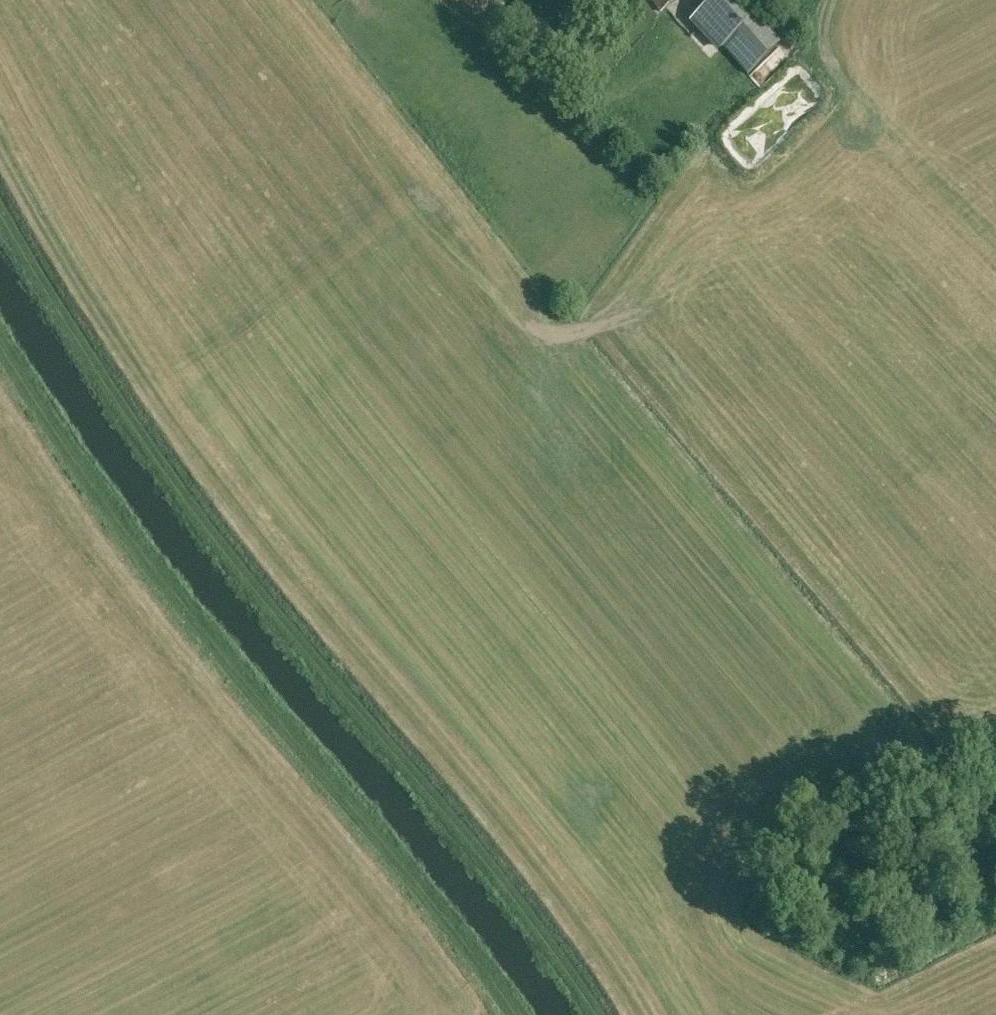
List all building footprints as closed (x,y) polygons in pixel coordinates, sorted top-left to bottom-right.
[(662,12),(678,0),(653,0),(662,12)] [(737,0),(715,0),(711,4),(740,30),(723,47),(748,74),(779,46),(737,0)] [(740,30),(711,4),(692,21),(717,51),(740,30)] [(785,91),(773,104),(789,118),(787,120),(797,129),(810,114),(785,91)]
